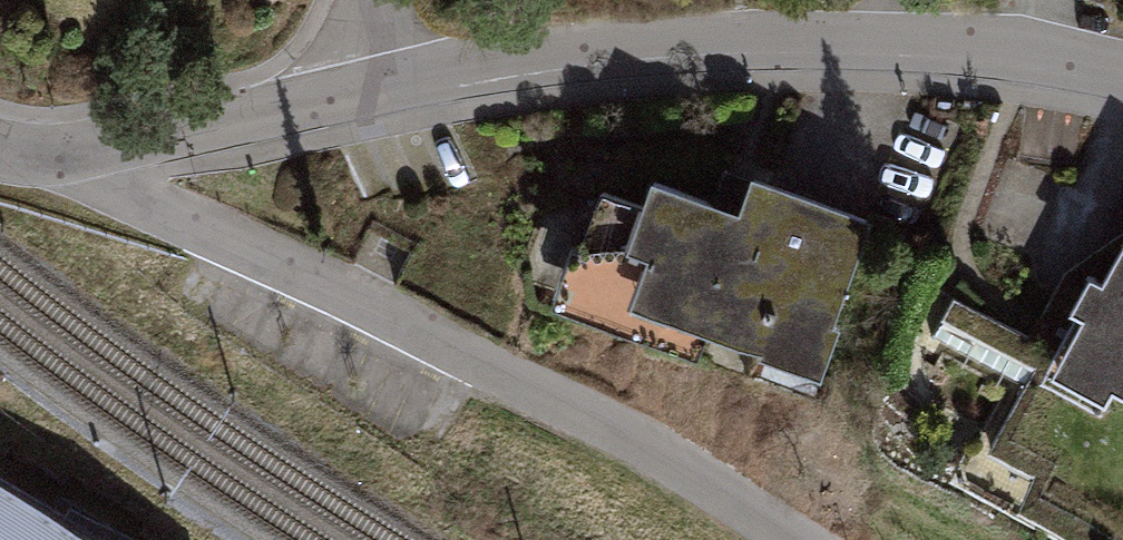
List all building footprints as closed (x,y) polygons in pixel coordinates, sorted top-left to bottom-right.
[(869,223),(749,174),(735,210),(640,171),(594,285),(808,372),(869,223)] [(1058,359),(1045,384),(1102,414),(1112,396),(1122,401),(1122,246),(1058,359)] [(1122,505),(1122,401),(1112,396),(1102,414),(1045,384),(1058,359),(951,301),(928,343),(1019,392),(984,457),(1021,478),(1008,503),(1077,539),(1104,539),(1122,505)] [(0,476),(0,539),(112,539),(0,476)]
